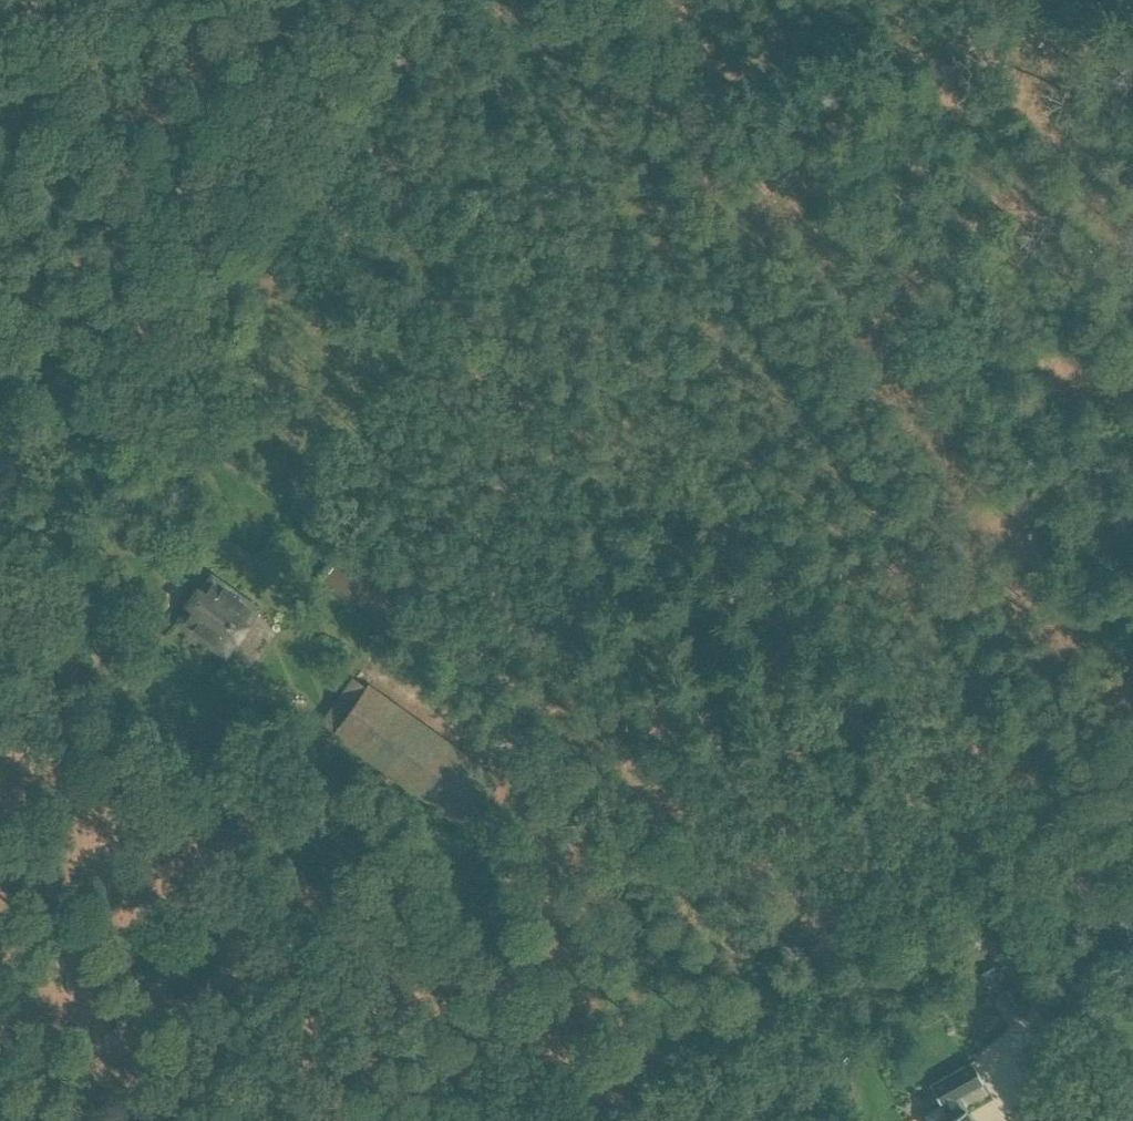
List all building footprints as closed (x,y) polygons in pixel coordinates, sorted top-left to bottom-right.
[(186,604),(188,605),(177,621),(229,659),(262,609),(211,574),(200,590),(197,588),(186,604)] [(368,682),(330,733),(464,832),(502,780),(368,682)] [(984,992),(997,992),(996,967),(983,967),(984,992)] [(994,1010),(977,1019),(983,1029),(999,1019),(994,1010)] [(950,1118),(945,1120),(973,1120),(967,1109),(964,1111),(957,1098),(984,1083),(971,1061),(931,1083),(950,1118)]
